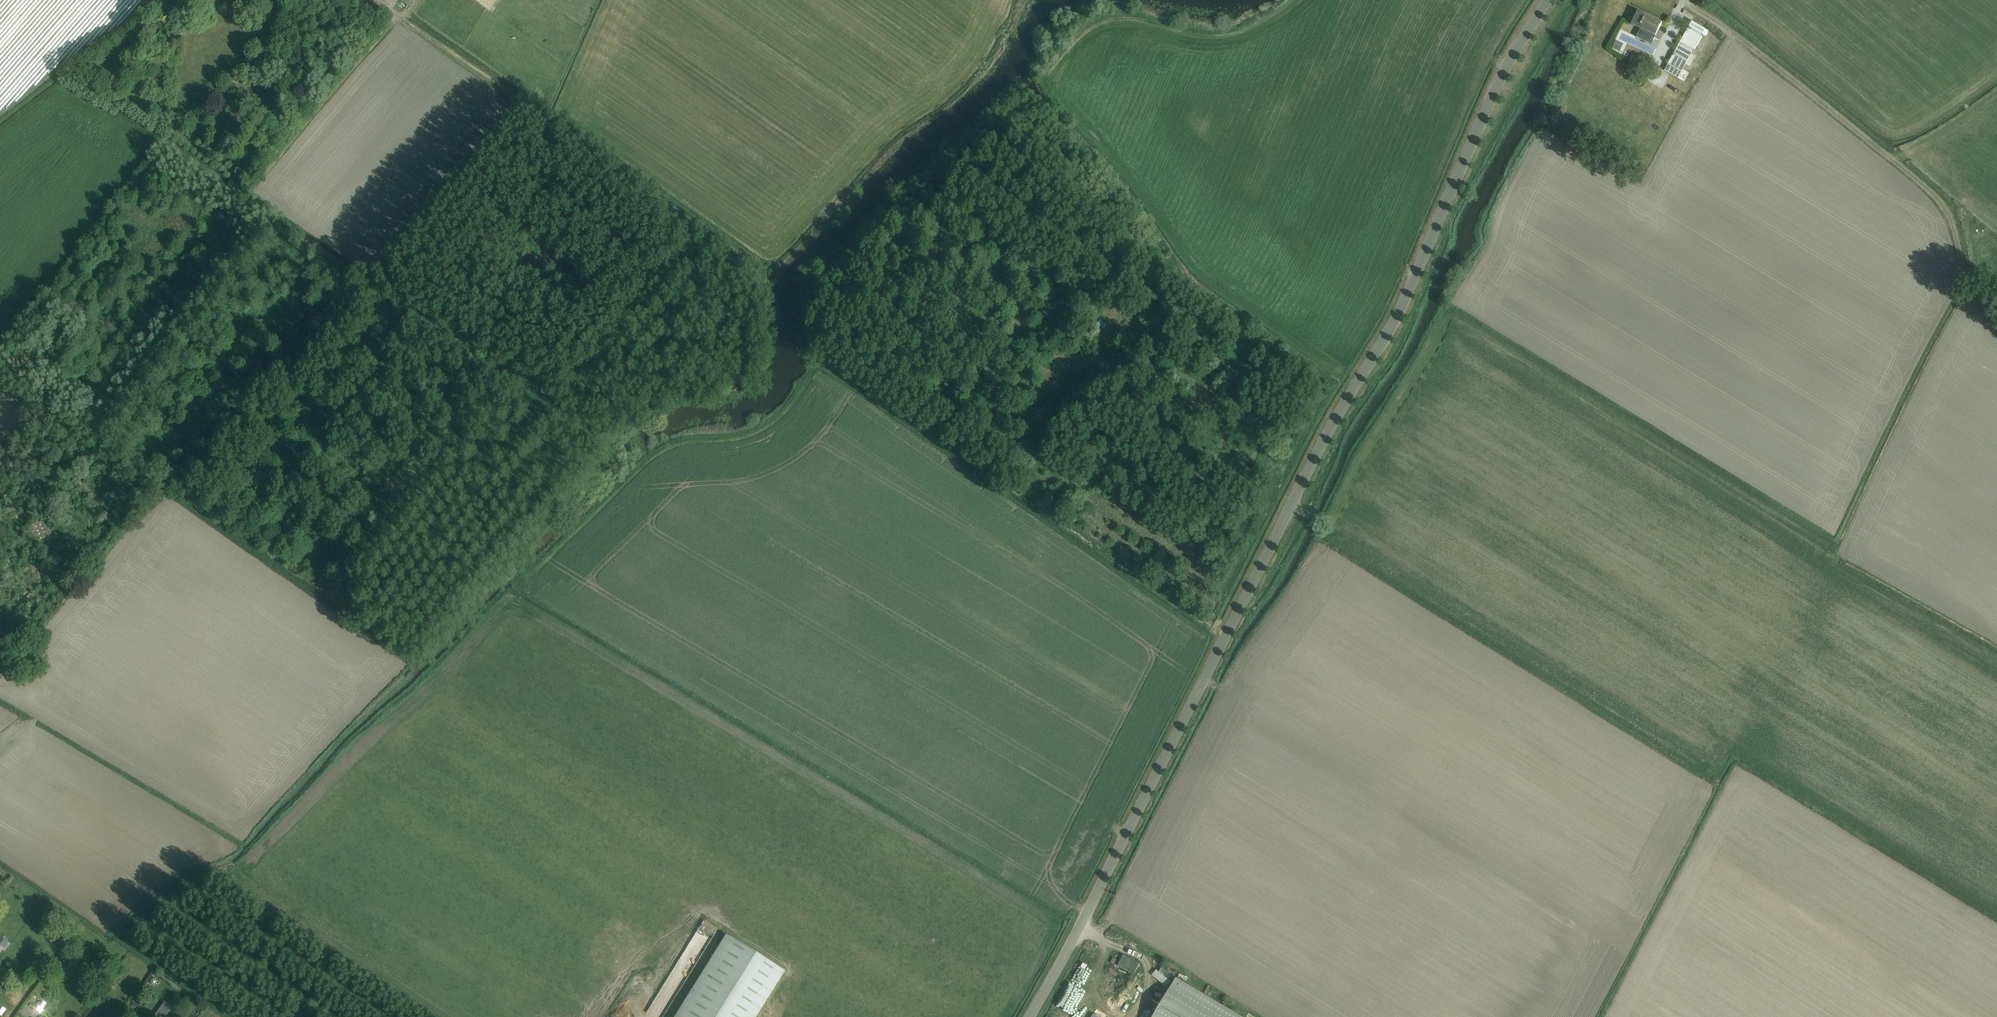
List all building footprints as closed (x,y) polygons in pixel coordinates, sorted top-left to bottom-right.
[(1658,31),(1662,23),(1638,11),(1631,25),(1635,27),(1633,32),(1653,41),(1655,39),(1659,41),(1663,33),(1660,32),(1658,31)] [(1706,37),(1709,32),(1692,22),(1664,71),(1678,79),(1683,82),(1688,73),(1697,56),(1692,53),(1702,35),(1706,37)] [(1102,318),(1099,324),(1111,330),(1114,324),(1102,318)] [(1137,879),(1143,867),(1137,864),(1131,876),(1137,879)] [(7,952),(11,939),(0,935),(0,949),(7,952)] [(785,971),(784,971),(726,935),(675,1016),(756,1016),(785,971)] [(1169,984),(1175,973),(1163,966),(1157,978),(1169,984)] [(1153,1016),(1242,1016),(1177,978),(1153,1016)] [(37,1005),(44,1010),(49,1002),(42,998),(37,1005)] [(160,1014),(170,1016),(173,1003),(163,1000),(160,1014)] [(0,1004),(0,1013),(3,1016),(9,1009),(2,1003),(0,1004)] [(1107,1015),(1097,1008),(1091,1016),(1106,1016),(1107,1015)]
